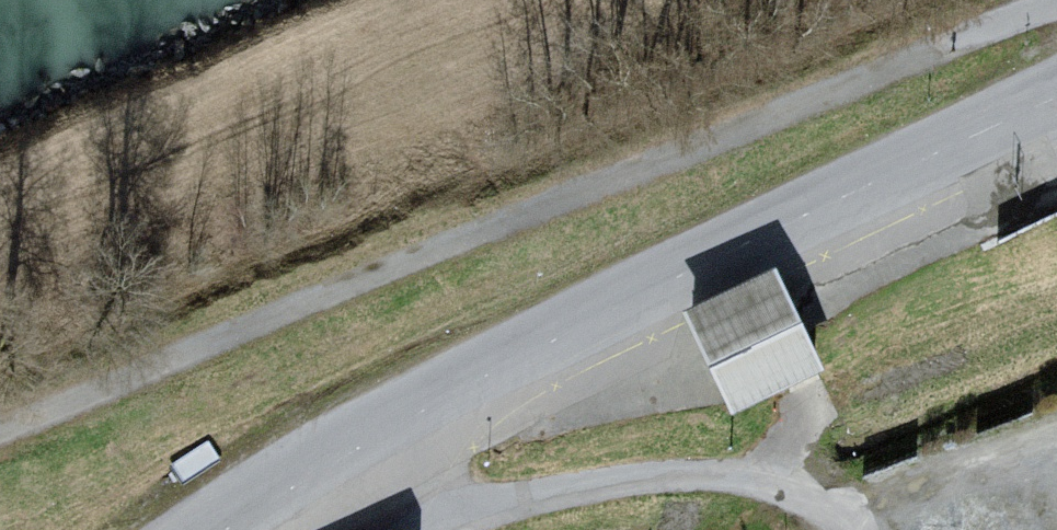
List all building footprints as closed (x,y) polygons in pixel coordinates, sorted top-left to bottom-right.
[(777,267),(685,309),(728,404),(821,362),(777,267)]
